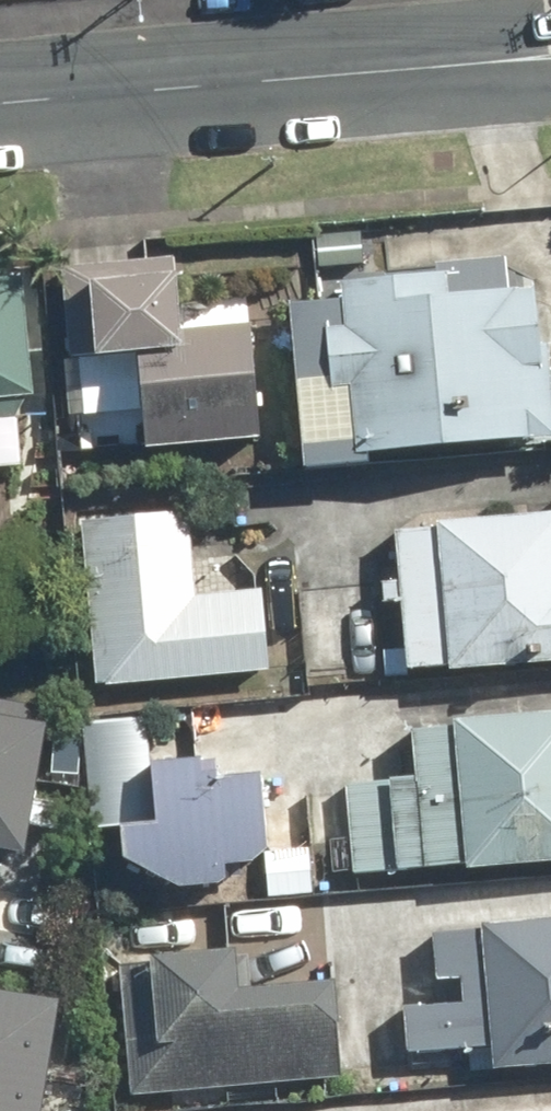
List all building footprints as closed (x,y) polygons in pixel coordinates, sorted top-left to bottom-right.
[(167,255),(59,266),(68,356),(128,350),(137,444),(253,433),(243,326),(175,333),(167,255)] [(442,270),(337,278),(340,324),(322,326),(327,386),(344,385),(350,453),(550,436),(543,340),(533,341),(529,288),(444,295),(442,270)] [(36,396),(24,274),(0,276),(0,399),(36,396)] [(175,508),(73,518),(90,685),(261,669),(252,584),(183,591),(175,508)] [(382,532),(395,676),(550,662),(550,516),(382,532)] [(366,576),(283,584),(292,678),(375,670),(366,576)] [(382,775),(389,869),(550,856),(550,710),(398,723),(403,773),(382,775)] [(10,713),(0,712),(0,840),(10,713)] [(195,753),(145,758),(147,819),(108,822),(109,853),(175,886),(226,883),(225,863),(250,860),(266,846),(259,774),(220,777),(221,795),(199,796),(195,753)] [(372,777),(332,780),(339,872),(380,868),(372,777)] [(421,928),(425,977),(450,975),(452,996),(392,1001),(396,1050),(482,1043),(484,1066),(550,1060),(550,917),(421,928)] [(234,953),(109,962),(118,1089),(331,1074),(324,981),(236,987),(234,953)] [(40,990),(0,990),(0,1110),(38,1110),(40,990)]
